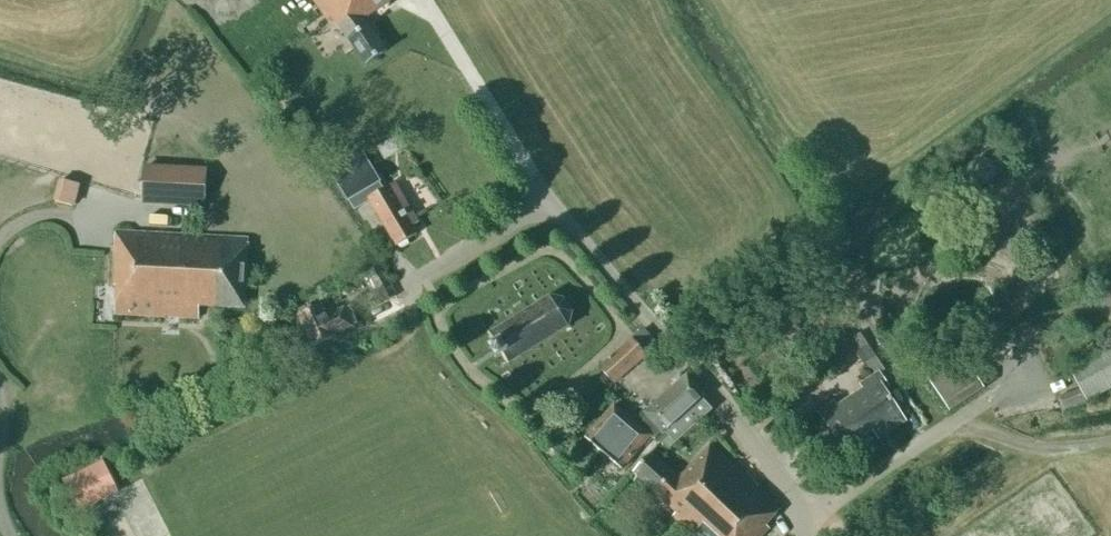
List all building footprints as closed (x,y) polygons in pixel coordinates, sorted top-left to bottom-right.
[(328,22),(332,19),(366,66),(387,52),(368,26),(364,19),(392,0),(312,0),(328,22)] [(365,156),(334,174),(354,209),(369,201),(379,217),(397,248),(417,236),(412,228),(418,224),(395,185),(384,191),(365,156)] [(141,169),(139,203),(201,207),(203,172),(141,169)] [(66,202),(86,209),(94,186),(74,179),(66,202)] [(245,309),(248,239),(116,232),(113,286),(116,286),(115,315),(199,319),(199,306),(245,309)] [(376,308),(397,296),(381,267),(367,273),(376,291),(369,296),(376,308)] [(568,329),(572,313),(564,301),(550,298),(489,335),(490,338),(490,337),(495,345),(489,348),(496,360),(502,356),(506,364),(507,366),(512,363),(568,329)] [(334,335),(352,327),(344,309),(326,317),(321,305),(298,316),(312,348),(335,337),(334,335)] [(657,346),(643,330),(632,340),(600,367),(614,384),(646,356),(645,356),(657,346)] [(834,403),(819,413),(849,459),(850,458),(844,450),(872,431),(878,439),(905,421),(899,412),(884,390),(889,387),(880,374),(885,371),(860,333),(851,340),(875,376),(861,385),(864,390),(837,408),(834,403)] [(1069,370),(1080,390),(1058,397),(1063,412),(1085,403),(1081,393),(1087,402),(1110,389),(1110,347),(1069,370)] [(949,413),(984,389),(961,355),(925,377),(949,413)] [(898,381),(906,375),(901,369),(893,374),(898,381)] [(646,415),(661,432),(667,438),(669,436),(675,443),(712,410),(702,400),(705,397),(687,376),(645,414),(646,415)] [(655,440),(661,432),(646,415),(637,425),(614,406),(585,439),(622,471),(650,437),(655,440)] [(633,473),(676,514),(672,517),(693,535),(696,533),(699,535),(762,535),(769,529),(766,526),(779,511),(710,446),(678,480),(650,454),(633,473)] [(103,461),(63,482),(78,512),(118,492),(103,461)]
